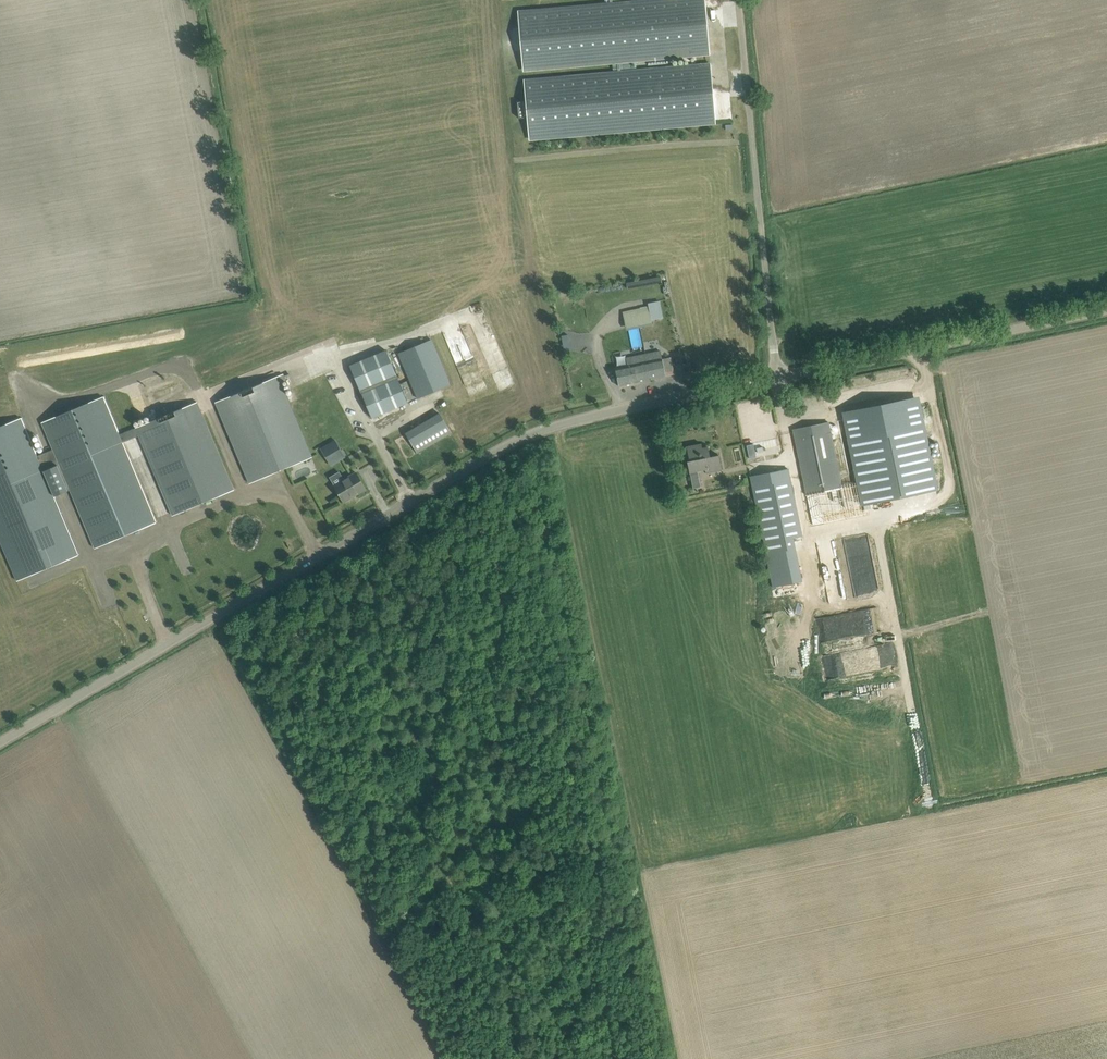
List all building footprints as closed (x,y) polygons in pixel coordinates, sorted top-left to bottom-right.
[(519,11),(524,69),(613,61),(636,59),(709,53),(705,0),(645,0),(519,11)] [(636,59),(613,61),(613,72),(637,70),(636,59)] [(613,72),(525,80),(530,138),(715,121),(710,64),(637,70),(613,72)] [(626,310),(628,328),(655,325),(653,307),(626,310)] [(568,334),(562,335),(564,349),(570,348),(568,334)] [(399,353),(418,398),(450,385),(431,339),(399,353)] [(386,350),(350,365),(372,418),(409,403),(386,350)] [(675,374),(672,363),(670,350),(661,352),(661,351),(627,358),(628,365),(616,368),(619,386),(675,374)] [(216,402),(250,483),(312,456),(279,376),(216,402)] [(104,395),(42,422),(95,548),(157,521),(124,442),(139,436),(173,515),(234,489),(198,401),(136,427),(121,434),(104,395)] [(846,418),(863,504),(936,489),(919,403),(846,418)] [(406,432),(418,452),(451,432),(439,412),(406,432)] [(17,580),(80,554),(55,495),(70,489),(53,449),(38,455),(23,418),(0,427),(0,540),(17,580)] [(846,508),(831,433),(829,422),(794,429),(796,440),(811,515),(846,508)] [(780,446),(780,438),(759,439),(760,447),(780,446)] [(335,439),(328,443),(335,455),(342,451),(335,439)] [(722,470),(721,465),(719,454),(710,456),(708,447),(703,448),(702,443),(687,446),(690,460),(687,461),(690,472),(706,469),(706,473),(722,470)] [(803,581),(791,519),(799,517),(789,469),(751,477),(774,587),(803,581)] [(366,489),(361,479),(356,472),(334,485),(344,502),(353,496),(356,494),(366,489)] [(878,608),(818,618),(822,639),(842,636),(840,623),(848,622),(848,624),(860,622),(862,632),(882,629),(878,608)]
